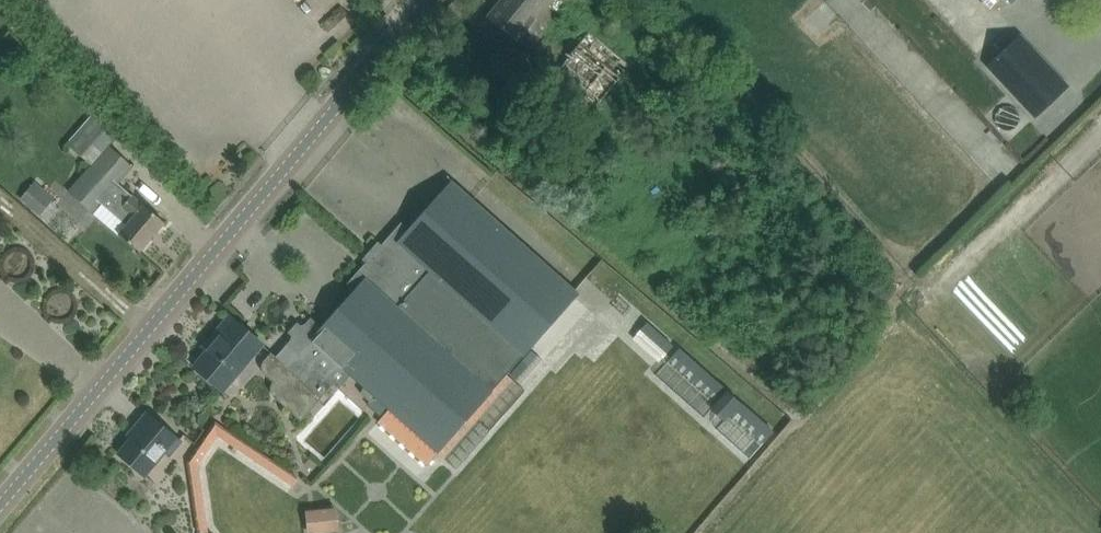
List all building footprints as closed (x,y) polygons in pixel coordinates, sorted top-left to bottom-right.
[(505,29),(530,49),(570,0),(501,0),(488,16),(505,29)] [(587,118),(630,64),(610,48),(589,32),(544,85),(587,118)] [(1020,34),(985,66),(1035,119),(1069,86),(1020,34)] [(831,83),(843,74),(833,60),(821,68),(831,83)] [(165,223),(148,208),(118,183),(133,166),(110,146),(122,131),(97,110),(69,143),(93,165),(69,192),(92,212),(101,202),(127,225),(119,234),(123,238),(140,252),(165,223)] [(20,199),(41,215),(55,198),(35,181),(20,199)] [(526,390),(515,380),(507,373),(533,345),(540,352),(535,357),(540,362),(545,356),(555,365),(597,317),(576,298),(579,294),(468,196),(452,181),(398,242),(398,243),(390,252),(378,241),(362,259),(374,270),(366,279),(366,278),(322,327),(311,340),(312,340),(301,353),(292,345),(289,342),(276,356),(275,357),(304,382),(317,368),(327,376),(339,362),(351,373),(349,375),(363,387),(365,386),(440,452),(439,453),(441,455),(446,460),(456,470),(526,390)] [(614,308),(608,315),(631,335),(637,328),(614,308)] [(194,366),(223,391),(263,344),(230,316),(209,340),(211,342),(206,349),(208,350),(194,366)] [(311,340),(322,327),(315,321),(292,345),(301,353),(312,340),(311,340)] [(655,359),(672,341),(654,324),(644,335),(640,332),(635,337),(639,340),(637,342),(655,359)] [(655,376),(704,418),(712,409),(725,420),(717,429),(749,458),(774,430),(680,348),(655,376)] [(275,357),(276,356),(272,352),(263,362),(262,365),(262,369),(264,373),(274,382),(271,384),(270,387),(271,392),(273,396),(301,420),(333,383),(339,388),(349,375),(351,373),(339,362),(327,376),(317,368),(304,382),(275,357)] [(365,386),(363,387),(361,393),(369,401),(367,405),(382,418),(377,424),(368,433),(417,477),(439,453),(440,452),(365,386)] [(181,441),(164,427),(148,413),(133,430),(136,433),(119,454),(135,468),(144,475),(165,451),(169,455),(181,441)] [(197,532),(208,531),(198,464),(218,437),(291,486),(298,476),(215,421),(187,462),(197,532)] [(320,510),(323,532),(327,532),(338,532),(335,508),(320,510)]
